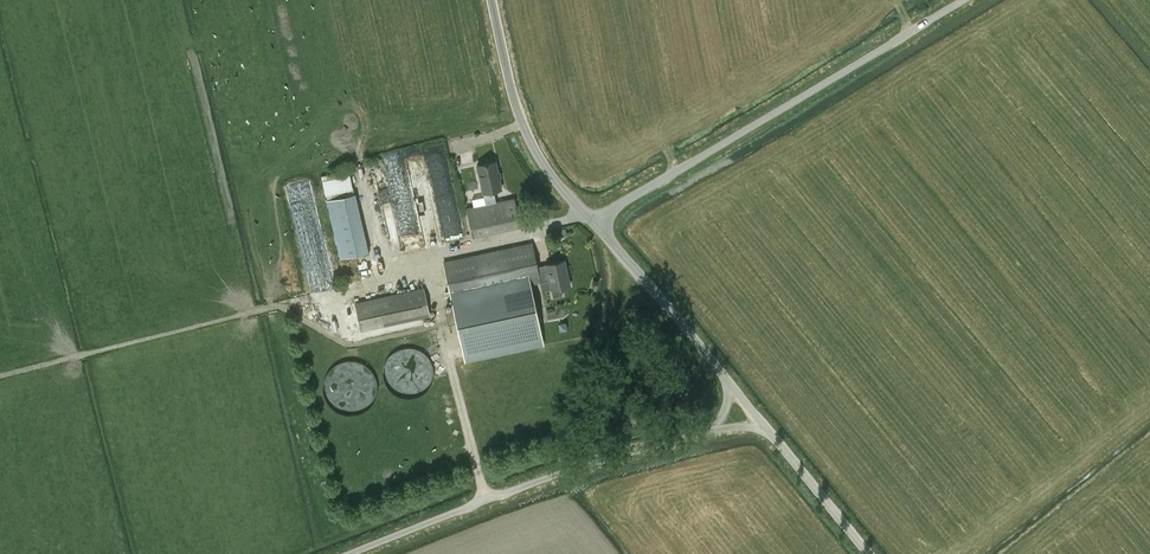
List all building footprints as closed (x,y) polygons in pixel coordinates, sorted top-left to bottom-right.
[(410,155),(411,166),(424,165),(423,154),(410,155)] [(478,164),(487,203),(466,208),(473,237),(521,226),(515,197),(497,201),(495,189),(503,188),(497,160),(478,164)] [(352,170),(321,176),(325,195),(356,189),(352,170)] [(354,193),(326,199),(340,258),(368,251),(354,193)] [(439,243),(433,201),(421,202),(427,244),(439,243)] [(570,285),(564,260),(546,264),(538,266),(531,237),(520,240),(521,244),(442,261),(465,360),(543,343),(531,285),(540,283),(542,291),(550,289),(550,290),(551,290),(553,298),(563,295),(561,287),(570,285)] [(430,316),(424,288),(355,303),(361,331),(430,316)] [(338,310),(333,309),(327,327),(332,328),(338,310)] [(430,358),(401,345),(387,376),(425,393),(436,367),(427,363),(430,358)] [(335,364),(335,395),(343,395),(343,405),(372,406),(372,364),(335,364)]
